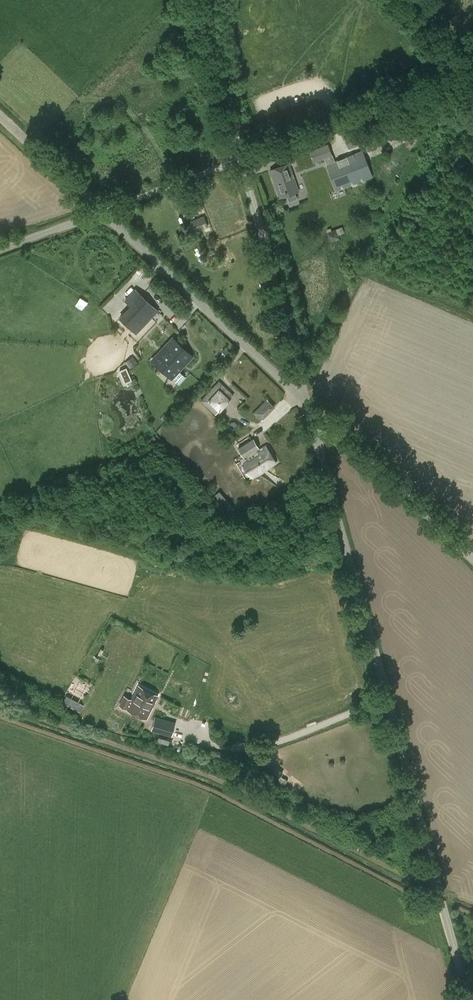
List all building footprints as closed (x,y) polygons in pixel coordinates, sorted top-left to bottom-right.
[(356,133),(345,137),(349,149),(360,144),(356,133)] [(334,161),(328,143),(327,141),(296,151),(302,168),(324,159),(336,191),(373,177),(363,150),(334,161)] [(299,192),(289,164),(271,170),(280,198),(299,192)] [(204,215),(189,221),(193,232),(208,226),(204,215)] [(328,238),(337,240),(338,230),(329,229),(328,238)] [(137,333),(151,317),(158,310),(142,295),(121,317),(137,333)] [(154,359),(170,375),(190,354),(173,338),(154,359)] [(129,367),(136,363),(132,357),(126,361),(129,367)] [(126,381),(132,379),(127,367),(121,369),(126,381)] [(201,400),(216,414),(234,395),(219,381),(201,400)] [(253,412),(261,420),(275,406),(266,398),(253,412)] [(259,451),(258,449),(257,449),(259,448),(253,439),(238,448),(244,458),(246,456),(248,460),(244,462),(253,477),(276,463),(266,446),(259,451)] [(217,486),(210,492),(229,515),(236,510),(217,486)] [(139,686),(132,699),(124,695),(119,705),(127,709),(127,710),(146,719),(158,696),(139,686)] [(155,717),(151,731),(172,737),(176,723),(155,717)] [(264,772),(278,780),(283,771),(269,763),(264,772)]
